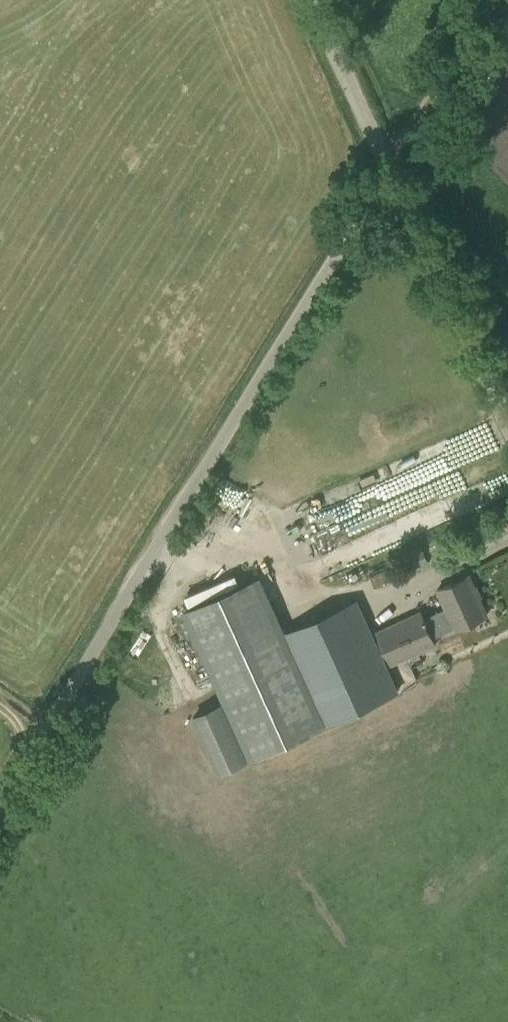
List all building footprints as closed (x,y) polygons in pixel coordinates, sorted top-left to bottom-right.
[(394,578),(389,567),(373,574),(378,585),(394,578)] [(438,589),(456,629),(487,614),(469,575),(438,589)] [(379,677),(377,674),(380,672),(369,647),(365,648),(351,616),(346,605),(283,633),(258,578),(185,610),(250,756),(323,724),(315,705),(379,677)] [(421,610),(376,631),(391,665),(436,645),(421,610)] [(222,702),(192,716),(218,774),(249,760),(222,702)]
